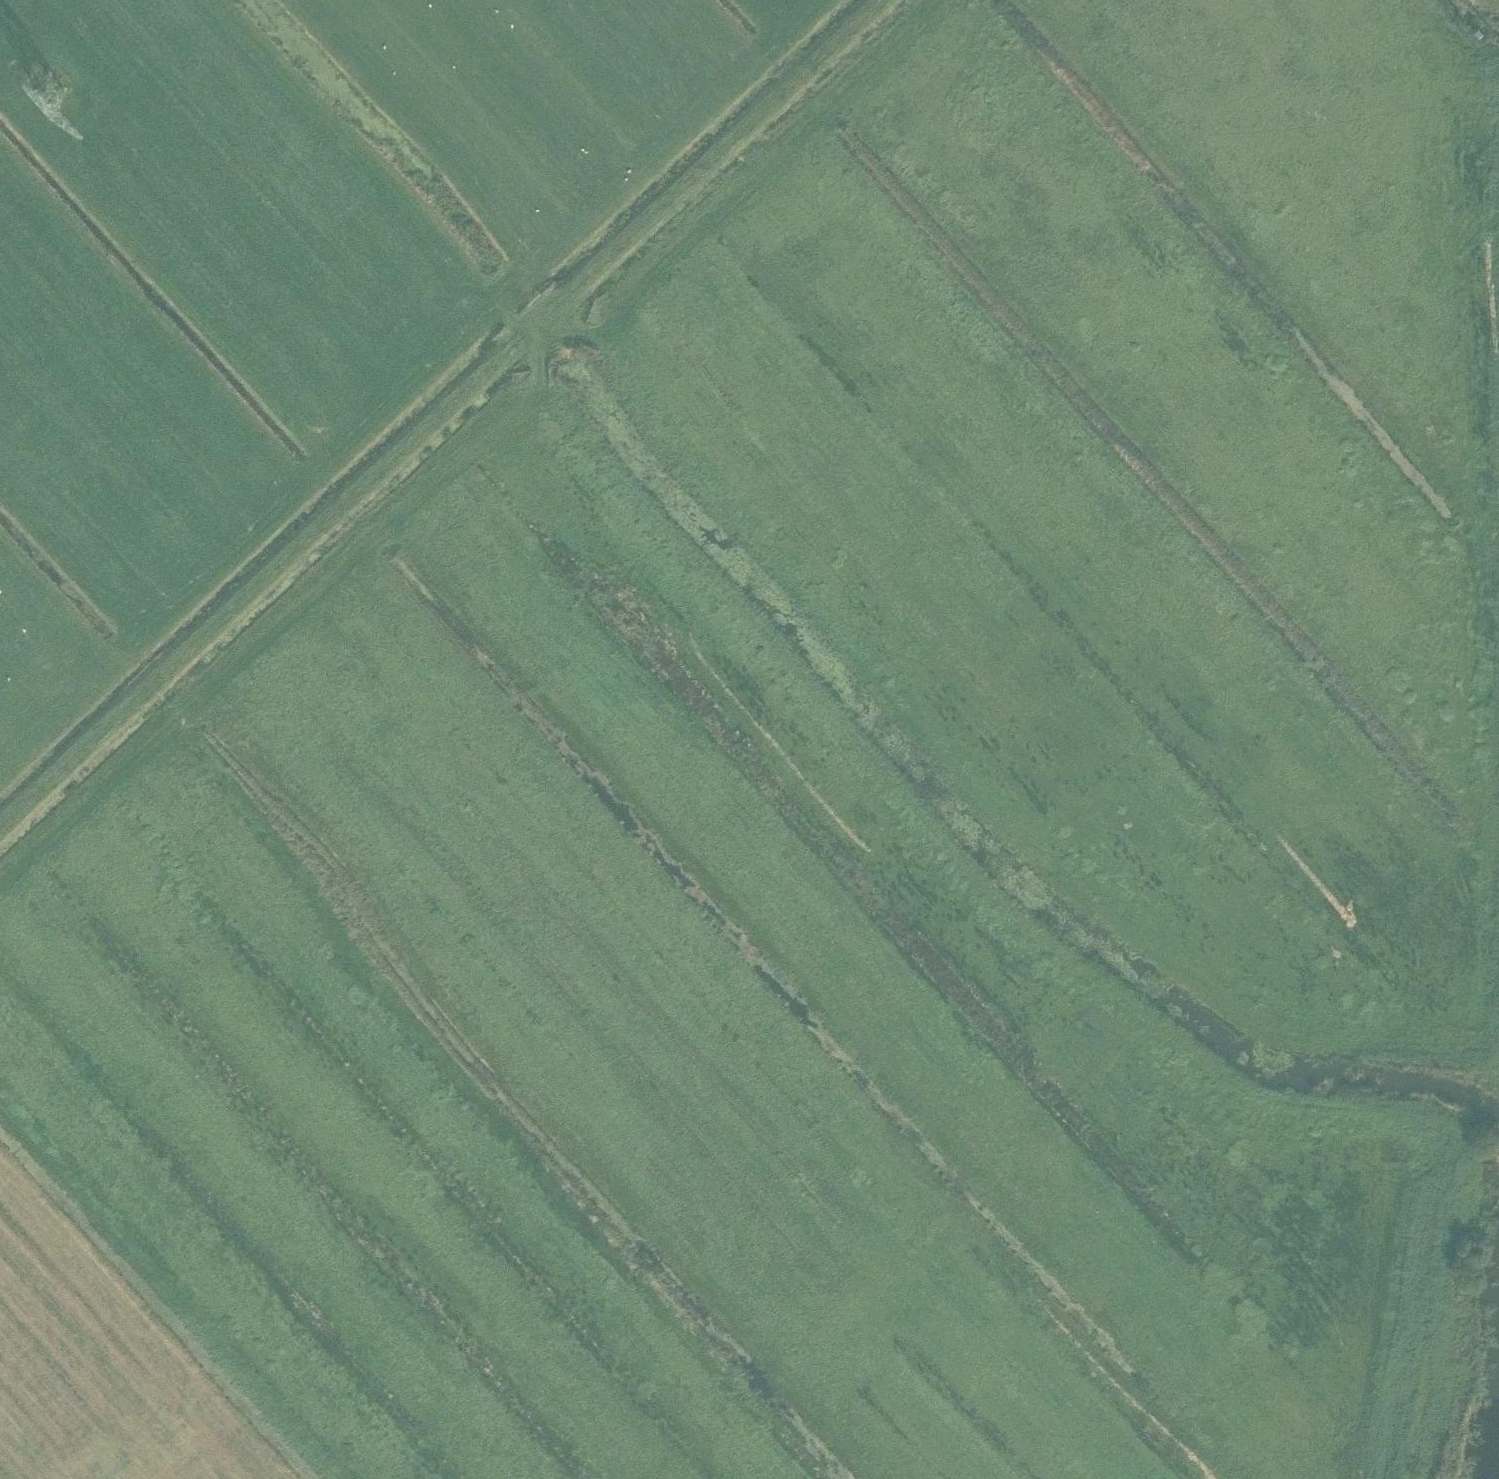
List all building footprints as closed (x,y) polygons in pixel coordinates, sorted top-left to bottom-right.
[(1480,22),(1475,26),(1481,33),(1486,28),(1480,22)]
